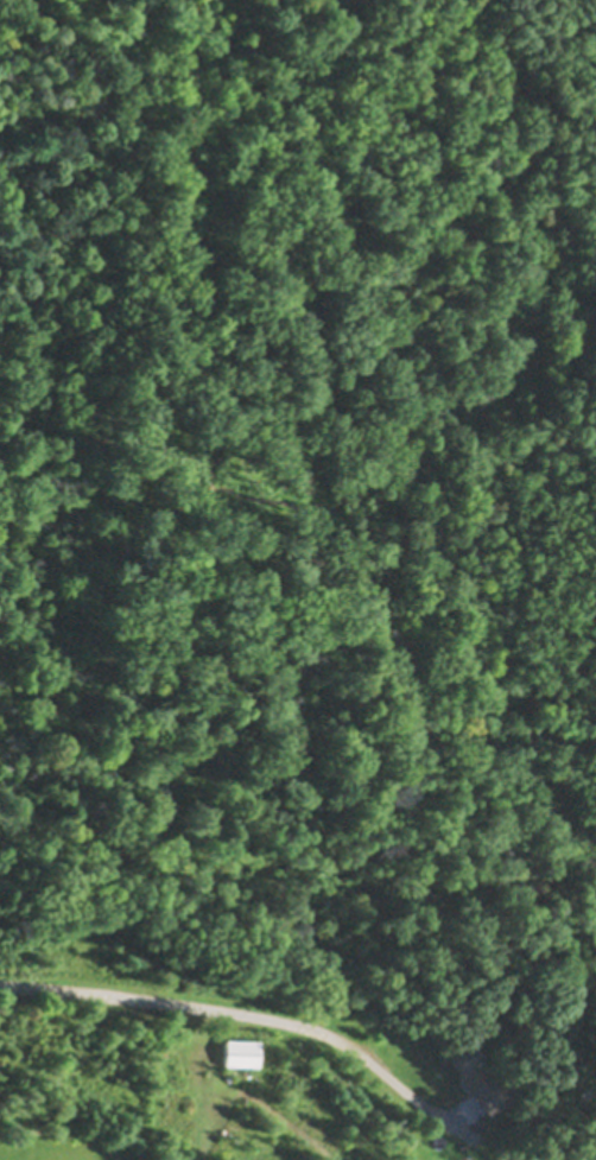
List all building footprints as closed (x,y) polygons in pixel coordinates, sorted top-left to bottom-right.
[(469,1035),(483,1056),(483,1054),(500,1078),(501,1078),(511,1094),(486,1110),(468,1084),(467,1084),(458,1071),(444,1048),(468,1033),(469,1035)] [(226,1063),(226,1037),(259,1038),(259,1064),(226,1063)]
